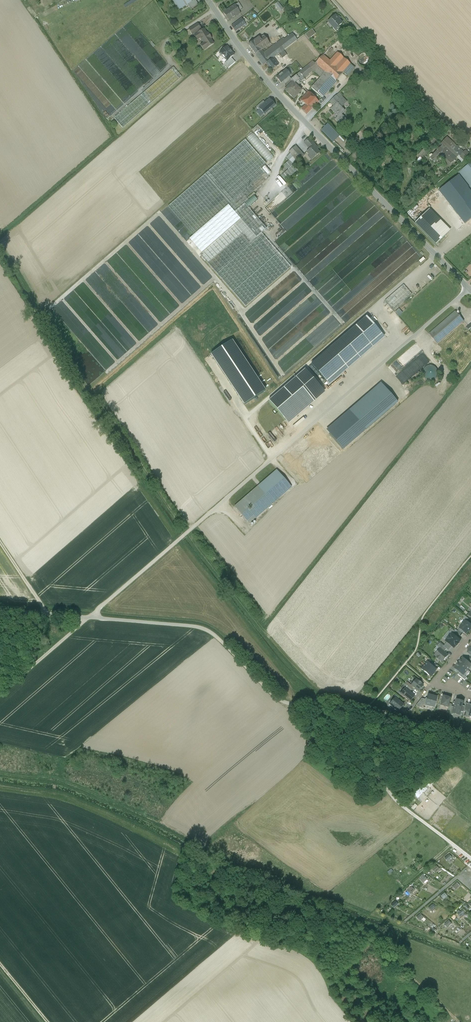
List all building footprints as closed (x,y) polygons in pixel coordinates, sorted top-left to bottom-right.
[(191,2),(191,3),(185,6),(186,8),(188,6),(191,10),(198,5),(195,0),(191,2)] [(278,1),(274,5),(280,12),(284,8),(278,1)] [(235,5),(224,13),(230,21),(241,13),(239,11),(237,7),(235,5)] [(342,24),(335,16),(328,22),(335,30),(342,24)] [(242,19),(232,26),(236,32),(246,24),(242,19)] [(197,24),(189,30),(192,35),(201,29),(197,24)] [(207,34),(204,29),(194,36),(197,40),(200,38),(204,43),(200,45),(204,51),(214,44),(211,40),(212,39),(208,33),(207,34)] [(309,39),(316,33),(312,29),(305,34),(309,39)] [(292,34),(275,47),(280,53),(283,50),(297,40),(292,34)] [(261,38),(254,43),(260,51),(262,50),(270,44),(264,36),(261,38)] [(254,43),(253,42),(248,45),(255,55),(260,51),(254,43)] [(227,46),(219,53),(227,62),(235,55),(227,46)] [(264,53),(262,50),(260,51),(255,55),(263,66),(266,64),(278,54),(280,53),(275,47),(274,46),(264,53)] [(351,64),(331,48),(324,55),(331,62),(336,67),(341,61),(348,67),(351,64)] [(283,50),(280,53),(278,54),(282,59),(287,55),(283,50)] [(373,64),(373,62),(373,59),(371,56),(369,55),(366,54),(363,55),(361,57),(359,59),(359,62),(359,65),(361,67),(363,68),(366,69),(369,68),(371,67),(373,64)] [(316,63),(318,66),(323,70),(331,62),(324,55),(323,55),(316,63)] [(273,58),(266,64),(272,71),(277,66),(275,63),(276,62),(273,58)] [(316,63),(314,61),(310,64),(314,69),(318,66),(316,63)] [(336,67),(331,62),(323,70),(325,72),(336,81),(343,73),(348,67),(341,61),(336,67)] [(310,64),(299,73),(304,78),(314,69),(310,64)] [(348,67),(343,73),(347,76),(354,67),(351,64),(348,67)] [(110,74),(103,77),(106,84),(99,86),(105,88),(106,85),(119,99),(115,101),(117,103),(109,109),(111,111),(110,114),(154,78),(148,76),(148,75),(141,73),(140,77),(136,72),(134,74),(134,72),(130,67),(122,70),(123,73),(120,74),(118,71),(119,68),(116,69),(118,74),(115,75),(112,71),(109,72),(110,74)] [(286,70),(276,78),(281,84),(282,83),(289,77),(291,75),(286,70)] [(325,72),(308,93),(319,102),(323,98),(336,82),(336,81),(325,72)] [(292,83),(293,84),(299,79),(301,81),(304,79),(304,78),(299,73),(291,80),(290,81),(292,83)] [(290,81),(291,80),(289,77),(282,83),(284,85),(290,81)] [(285,91),(293,99),(301,90),(293,84),(292,83),(287,88),(285,91)] [(319,102),(308,93),(300,100),(306,105),(302,109),(307,115),(319,103),(319,102)] [(336,96),(330,102),(334,106),(338,103),(337,102),(339,100),(336,96)] [(334,106),(331,109),(338,117),(335,120),(340,125),(345,120),(341,115),(344,112),(341,108),(346,103),(341,97),(339,100),(337,102),(338,103),(334,106)] [(270,100),(259,109),(264,115),(274,107),(275,106),(270,100)] [(339,136),(327,124),(321,131),(332,143),(339,136)] [(267,161),(273,156),(254,132),(247,138),(267,161)] [(318,149),(309,139),(304,143),(310,149),(307,152),(313,159),(319,153),(317,150),(318,149)] [(454,144),(448,139),(442,145),(447,149),(444,152),(440,149),(431,160),(435,164),(440,159),(447,165),(452,160),(453,162),(458,156),(460,158),(462,155),(460,153),(456,149),(453,152),(452,151),(453,150),(450,148),(454,144)] [(245,140),(168,207),(193,236),(189,239),(202,254),(241,220),(234,213),(245,203),(249,200),(247,198),(256,190),(251,185),(265,173),(261,169),(266,164),(245,140)] [(432,142),(422,153),(426,156),(435,145),(432,142)] [(295,146),(289,152),(290,153),(286,157),(293,166),(304,156),(295,146)] [(462,155),(460,158),(463,161),(469,156),(465,152),(462,155)] [(459,172),(470,188),(470,163),(459,172)] [(267,228),(245,203),(234,213),(241,220),(202,254),(216,273),(261,233),(267,228)] [(450,231),(429,209),(414,224),(436,245),(450,231)] [(460,216),(466,224),(470,220),(470,212),(469,209),(460,216)] [(291,267),(261,233),(216,273),(245,307),(291,267)] [(161,262),(162,256),(150,255),(150,258),(154,259),(154,262),(156,262),(156,265),(158,265),(158,264),(164,265),(164,262),(161,262)] [(252,327),(262,337),(296,306),(296,305),(312,291),(308,287),(293,300),(289,300),(289,295),(291,293),(289,291),(301,280),(298,276),(295,276),(295,274),(291,274),(289,275),(289,279),(287,281),(285,279),(285,283),(284,284),(282,284),(282,280),(264,297),(264,304),(249,318),(249,319),(253,323),(258,318),(262,318),(252,327)] [(403,285),(385,301),(393,311),(412,295),(403,285)] [(87,326),(118,360),(137,343),(129,335),(122,335),(119,332),(119,327),(118,325),(121,325),(117,321),(115,321),(114,319),(112,319),(110,317),(110,312),(103,304),(99,307),(94,308),(91,310),(97,317),(98,321),(108,321),(108,319),(109,319),(110,322),(112,325),(106,326),(103,323),(98,323),(98,325),(87,326)] [(456,312),(430,335),(438,344),(464,322),(456,312)] [(366,317),(330,348),(348,369),(384,337),(366,317)] [(309,332),(317,323),(288,323),(280,331),(281,336),(277,340),(272,346),(268,351),(277,359),(278,359),(280,357),(285,357),(287,359),(293,358),(302,348),(305,348),(305,345),(307,345),(310,342),(312,344),(312,339),(308,336),(309,335),(309,332)] [(232,341),(211,355),(244,405),(265,391),(232,341)] [(348,369),(330,348),(311,364),(329,385),(348,369)] [(107,360),(105,358),(100,362),(106,369),(115,361),(110,357),(107,360)] [(395,375),(402,384),(427,365),(423,361),(422,361),(419,357),(395,375)] [(438,376),(438,373),(437,370),(436,368),(433,366),(430,366),(427,366),(425,368),(423,370),(422,373),(423,376),(425,379),(427,381),(430,381),(433,381),(436,379),(438,376)] [(325,393),(305,370),(268,401),(288,424),(325,393)] [(380,383),(326,430),(343,450),(397,403),(380,383)] [(397,393),(402,398),(407,394),(402,389),(397,393)] [(282,423),(278,427),(284,434),(289,430),(282,423)] [(276,470),(234,507),(249,524),(254,520),(291,487),(276,470)] [(462,624),(462,625),(460,628),(466,634),(470,628),(470,625),(465,620),(462,624)] [(452,634),(446,641),(447,642),(453,647),(454,648),(456,646),(457,646),(459,643),(461,640),(456,637),(452,633),(452,634)] [(447,642),(444,647),(447,649),(449,651),(453,647),(447,642)] [(444,647),(440,644),(437,647),(440,649),(444,652),(447,649),(444,647)] [(440,649),(435,655),(438,657),(437,658),(440,660),(443,662),(448,656),(444,652),(440,649)] [(463,658),(459,663),(468,670),(470,666),(470,665),(463,658)] [(437,665),(430,660),(428,662),(435,668),(437,665)] [(427,662),(421,669),(430,677),(436,669),(435,668),(428,662),(427,662)] [(464,675),(468,670),(459,663),(455,668),(464,675)] [(411,685),(418,691),(423,686),(421,684),(421,683),(418,681),(415,680),(411,685)] [(410,692),(404,688),(400,694),(410,702),(415,696),(410,692)] [(427,696),(424,707),(433,709),(436,699),(427,696)] [(451,699),(443,696),(441,705),(448,708),(451,699)] [(404,705),(394,698),(389,705),(398,712),(404,705)] [(464,701),(456,699),(450,715),(460,718),(464,701)] [(424,785),(418,791),(422,794),(428,788),(424,785)] [(423,883),(427,879),(423,874),(418,879),(423,883)] [(410,885),(406,888),(408,890),(405,893),(408,896),(414,890),(410,885)]
